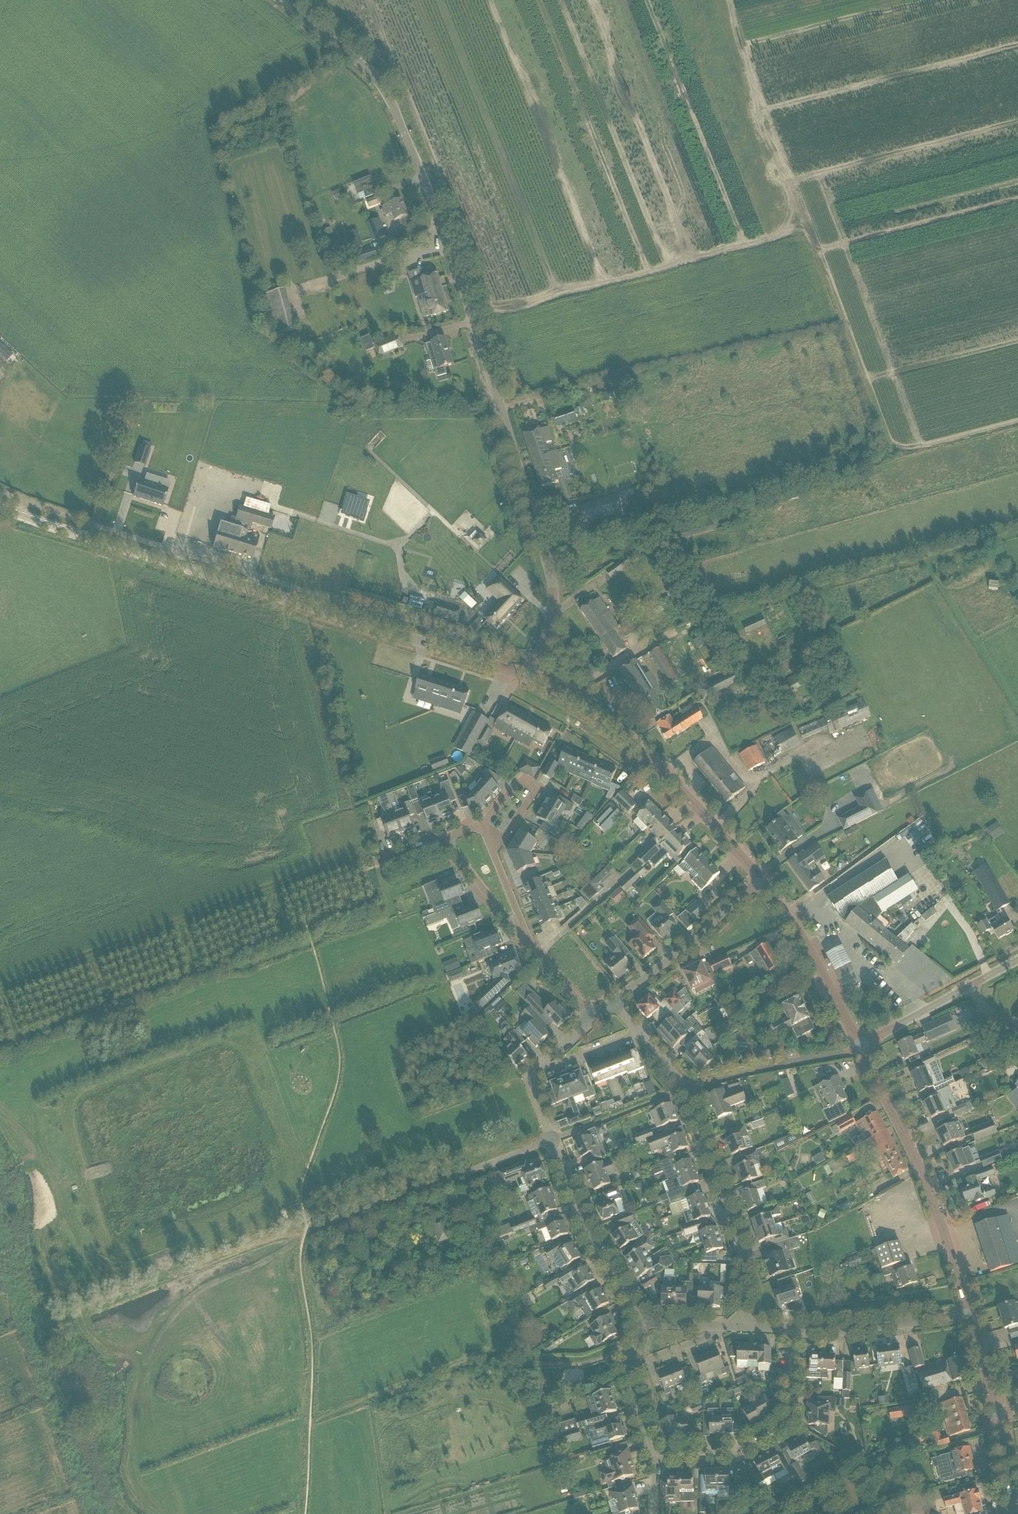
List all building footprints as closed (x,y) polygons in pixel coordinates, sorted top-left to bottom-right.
[(372,183),(356,191),(359,197),(364,194),(367,199),(377,194),(372,183)] [(340,189),(332,193),(335,200),(336,200),(343,197),(343,196),(340,189)] [(367,199),(369,207),(379,204),(378,201),(380,201),(377,194),(367,199)] [(383,207),(386,216),(392,213),(395,220),(408,215),(402,200),(383,207)] [(368,222),(375,240),(386,236),(379,218),(368,222)] [(355,253),(358,262),(378,257),(375,247),(355,253)] [(408,273),(410,281),(411,281),(416,297),(425,295),(431,317),(449,311),(438,273),(424,277),(421,269),(408,273)] [(264,294),(270,318),(274,317),(278,333),(296,328),(285,289),(264,294)] [(373,343),(379,357),(404,347),(398,333),(373,343)] [(428,344),(433,361),(437,359),(439,368),(435,369),(438,376),(447,374),(445,367),(454,364),(445,337),(431,341),(432,343),(428,344)] [(15,353),(0,338),(0,353),(7,360),(15,353)] [(552,415),(556,425),(576,418),(573,408),(552,415)] [(549,453),(546,443),(552,441),(547,427),(541,430),(540,427),(533,429),(533,430),(529,432),(528,431),(523,433),(532,459),(549,453)] [(142,437),(140,443),(150,446),(152,440),(142,437)] [(555,451),(549,453),(532,459),(541,487),(558,481),(555,471),(561,468),(555,451)] [(140,470),(135,487),(165,496),(170,480),(162,477),(164,470),(149,465),(146,472),(140,470)] [(797,488),(789,491),(791,499),(799,497),(797,488)] [(348,494),(342,510),(346,511),(345,515),(363,521),(367,511),(362,509),(363,505),(354,502),(356,497),(348,494)] [(622,510),(618,495),(599,501),(600,503),(596,504),(596,502),(580,506),(584,522),(594,519),(622,510)] [(271,528),(274,517),(247,508),(239,506),(236,518),(231,516),(228,525),(220,523),(216,537),(213,547),(253,559),(256,549),(258,543),(245,539),(247,532),(249,532),(252,522),(271,528)] [(475,531),(470,537),(473,540),(478,534),(475,531)] [(480,536),(474,542),(480,549),(486,542),(480,536)] [(634,552),(627,557),(631,563),(638,558),(634,552)] [(616,565),(621,572),(630,566),(625,559),(616,565)] [(501,599),(484,617),(496,628),(523,600),(499,577),(489,588),(501,599)] [(472,608),(477,603),(469,595),(463,600),(472,608)] [(638,604),(643,613),(659,604),(654,595),(638,604)] [(589,604),(580,609),(601,640),(613,658),(622,653),(627,649),(621,640),(618,635),(629,628),(632,632),(637,628),(631,619),(619,626),(599,598),(594,601),(594,600),(589,604)] [(433,614),(457,622),(461,611),(459,610),(458,612),(436,605),(433,614)] [(478,617),(473,622),(477,625),(479,627),(482,625),(479,622),(481,620),(478,617)] [(703,635),(697,638),(701,645),(707,641),(703,635)] [(700,647),(710,660),(721,652),(712,638),(700,647)] [(681,680),(661,647),(650,653),(671,686),(681,680)] [(653,688),(646,677),(636,660),(620,670),(651,721),(667,711),(653,688)] [(420,675),(415,690),(422,692),(419,701),(437,707),(440,698),(464,706),(465,706),(470,691),(420,675)] [(798,729),(803,740),(828,729),(829,734),(870,716),(864,700),(798,729)] [(501,732),(514,739),(527,716),(507,705),(497,721),(504,725),(501,732)] [(662,734),(667,741),(682,732),(704,718),(698,709),(674,723),(670,717),(657,725),(663,734),(662,734)] [(477,742),(485,727),(488,721),(475,714),(457,749),(470,756),(477,742)] [(527,716),(514,739),(521,743),(524,737),(543,747),(552,730),(527,716)] [(770,761),(802,743),(793,726),(761,744),(770,761)] [(493,732),(485,727),(477,742),(485,746),(493,732)] [(739,755),(748,772),(765,762),(757,745),(739,755)] [(573,776),(582,755),(565,748),(559,762),(571,768),(569,774),(573,776)] [(694,763),(727,803),(746,788),(712,748),(694,763)] [(599,762),(582,755),(573,776),(578,778),(580,772),(592,777),(593,777),(599,762)] [(431,764),(433,770),(448,764),(446,758),(431,764)] [(471,767),(475,762),(468,758),(465,763),(471,767)] [(551,780),(559,765),(551,760),(543,775),(551,780)] [(538,770),(531,766),(524,762),(520,770),(527,774),(534,778),(538,770)] [(616,770),(599,762),(593,777),(592,777),(590,783),(595,785),(597,779),(610,784),(616,770)] [(466,771),(463,767),(462,766),(456,769),(459,772),(462,775),(466,771)] [(487,777),(479,785),(492,797),(500,789),(487,777)] [(454,813),(448,797),(454,795),(449,781),(441,784),(442,796),(433,799),(441,818),(443,817),(444,818),(450,816),(450,814),(454,813)] [(624,786),(629,790),(632,786),(628,782),(624,786)] [(613,796),(619,787),(612,784),(608,794),(613,796)] [(411,786),(406,788),(412,802),(419,799),(413,785),(411,786)] [(479,785),(472,793),(483,803),(482,803),(485,805),(492,797),(479,785)] [(613,800),(628,813),(636,805),(622,791),(613,800)] [(850,812),(838,818),(844,830),(877,813),(867,792),(855,798),(861,809),(851,815),(850,812)] [(441,818),(433,799),(431,793),(425,795),(428,801),(420,804),(427,823),(429,822),(429,824),(435,821),(435,820),(441,818)] [(483,803),(472,793),(471,794),(465,796),(471,813),(479,810),(478,807),(479,806),(482,803),(483,803)] [(583,800),(575,795),(571,801),(580,807),(583,800)] [(570,812),(574,805),(568,802),(565,807),(549,797),(543,807),(560,818),(563,812),(570,812)] [(414,828),(410,816),(414,814),(409,802),(405,803),(405,810),(394,814),(401,833),(406,831),(407,832),(413,830),(413,828),(414,828)] [(401,833),(394,814),(390,803),(387,804),(388,816),(381,819),(388,838),(390,837),(390,839),(396,836),(396,835),(401,833)] [(651,803),(637,817),(638,818),(633,822),(643,832),(647,828),(656,837),(651,841),(653,844),(638,858),(644,866),(663,849),(660,846),(673,833),(677,830),(651,803)] [(610,804),(593,822),(604,832),(622,815),(610,804)] [(560,818),(543,807),(536,817),(552,827),(549,832),(555,836),(560,829),(556,823),(560,818)] [(589,813),(584,818),(591,823),(595,817),(589,813)] [(791,823),(792,821),(789,817),(786,816),(783,819),(782,818),(767,829),(776,842),(775,843),(780,852),(797,840),(787,826),(791,823)] [(912,816),(907,820),(910,824),(915,821),(912,816)] [(994,839),(1005,832),(998,821),(987,828),(994,839)] [(530,854),(537,842),(521,832),(508,852),(530,854)] [(678,837),(673,833),(660,846),(663,849),(678,863),(682,859),(679,856),(691,844),(681,834),(678,837)] [(803,852),(797,857),(788,862),(810,891),(824,881),(813,865),(825,856),(817,845),(804,853),(803,852)] [(684,861),(679,866),(685,872),(689,873),(694,878),(691,880),(695,884),(702,891),(720,873),(713,866),(696,849),(689,856),(684,861)] [(535,866),(530,854),(508,852),(517,874),(535,866)] [(827,897),(840,918),(898,882),(885,861),(827,897)] [(974,872),(996,911),(1009,904),(987,864),(974,872)] [(580,892),(589,900),(596,893),(597,894),(604,887),(602,885),(611,876),(605,868),(580,892)] [(636,872),(620,887),(624,892),(641,877),(636,872)] [(852,915),(845,923),(850,926),(850,927),(856,931),(865,939),(884,954),(895,940),(896,939),(886,930),(891,924),(881,915),(882,913),(899,903),(914,893),(917,891),(918,890),(908,875),(898,882),(871,900),(863,904),(858,907),(856,910),(852,915)] [(529,896),(531,896),(531,895),(545,889),(541,879),(524,886),(529,896)] [(464,892),(462,886),(460,887),(458,882),(451,884),(450,882),(441,886),(442,888),(439,889),(442,895),(437,897),(438,899),(433,901),(438,913),(437,913),(451,908),(456,906),(453,898),(463,895),(462,893),(464,892)] [(531,895),(531,896),(535,905),(551,898),(547,888),(545,889),(531,895)] [(535,905),(539,915),(554,909),(554,910),(556,909),(551,898),(535,905)] [(583,899),(578,901),(582,910),(588,905),(583,899)] [(662,919),(652,927),(663,940),(672,933),(673,934),(678,930),(669,918),(674,914),(663,901),(653,909),(662,919)] [(677,918),(681,922),(687,930),(707,913),(697,901),(677,918)] [(482,919),(477,906),(454,915),(451,908),(437,913),(440,921),(448,918),(450,923),(458,919),(461,928),(468,925),(469,926),(468,926),(468,927),(476,924),(476,923),(475,924),(475,922),(482,919)] [(933,908),(927,912),(931,917),(937,912),(933,908)] [(539,915),(537,916),(541,927),(558,920),(554,910),(554,909),(539,915)] [(994,930),(999,939),(1005,935),(1006,936),(1011,933),(1010,932),(1013,930),(1008,921),(1003,913),(995,918),(988,921),(991,927),(994,930)] [(902,914),(898,917),(902,923),(906,921),(902,914)] [(630,925),(639,936),(630,944),(637,951),(643,959),(656,948),(649,941),(655,936),(639,918),(630,925)] [(986,920),(976,926),(982,935),(991,930),(986,920)] [(895,940),(884,954),(897,965),(909,949),(903,944),(905,942),(916,929),(911,925),(896,939),(895,940)] [(501,941),(498,933),(497,934),(496,931),(483,936),(482,934),(472,937),(477,949),(470,952),(473,959),(469,960),(471,964),(489,957),(486,950),(501,944),(500,941),(501,941)] [(616,957),(613,959),(615,962),(608,967),(618,980),(633,968),(625,958),(630,954),(612,932),(603,939),(607,944),(606,944),(616,957)] [(760,968),(759,968),(765,977),(772,973),(771,971),(781,965),(767,943),(756,950),(751,954),(756,962),(760,968)] [(840,949),(824,957),(833,973),(849,964),(840,949)] [(709,963),(714,975),(732,966),(727,954),(709,963)] [(521,966),(517,957),(514,958),(514,956),(488,966),(494,979),(498,977),(499,979),(488,990),(487,989),(473,1002),(480,1010),(494,997),(493,996),(509,981),(506,974),(519,969),(518,967),(521,966)] [(450,961),(443,963),(446,972),(453,970),(450,961)] [(683,972),(688,981),(692,990),(710,981),(712,986),(718,983),(713,973),(708,975),(701,963),(683,972)] [(464,969),(456,972),(459,978),(467,975),(464,969)] [(661,1019),(669,1012),(680,1003),(682,1001),(674,991),(661,1003),(656,997),(652,1000),(649,996),(637,1007),(647,1019),(655,1012),(661,1019)] [(533,993),(525,1001),(531,1007),(530,1007),(542,1020),(543,1020),(547,1024),(549,1027),(549,1026),(550,1026),(554,1023),(558,1027),(570,1016),(556,1001),(556,1002),(553,998),(545,1006),(533,993)] [(770,1027),(775,1036),(792,1027),(798,1038),(815,1029),(809,1018),(810,1018),(799,997),(790,1001),(781,1006),(786,1015),(782,1017),(783,1021),(770,1027)] [(665,1039),(683,1023),(676,1015),(685,1008),(680,1003),(669,1012),(673,1016),(657,1030),(665,1039)] [(728,1006),(723,1008),(728,1018),(733,1016),(728,1006)] [(530,1007),(521,1015),(530,1025),(522,1032),(536,1048),(549,1036),(545,1031),(549,1027),(547,1024),(543,1020),(542,1020),(530,1007)] [(911,1039),(898,1044),(902,1053),(901,1055),(902,1058),(905,1058),(905,1060),(908,1058),(910,1063),(920,1059),(915,1046),(921,1044),(926,1041),(927,1043),(947,1033),(957,1029),(950,1015),(941,1019),(934,1022),(933,1022),(922,1027),(925,1033),(923,1034),(911,1039)] [(683,1023),(665,1039),(673,1048),(690,1033),(688,1031),(692,1028),(686,1021),(683,1023)] [(509,1025),(502,1032),(507,1037),(506,1038),(513,1045),(505,1054),(511,1061),(516,1066),(528,1055),(520,1046),(525,1042),(518,1034),(514,1030),(509,1025)] [(692,1032),(696,1036),(700,1032),(703,1031),(699,1026),(696,1028),(692,1032)] [(700,1032),(696,1036),(700,1041),(704,1037),(700,1032)] [(735,1042),(733,1043),(738,1054),(750,1048),(742,1032),(732,1037),(735,1042)] [(684,1055),(692,1064),(706,1051),(698,1042),(684,1055)] [(755,1048),(757,1061),(777,1057),(774,1044),(755,1048)] [(722,1067),(718,1056),(716,1057),(712,1047),(712,1046),(706,1051),(692,1064),(700,1073),(703,1069),(705,1071),(705,1072),(723,1067),(722,1067)] [(622,1057),(628,1073),(628,1074),(638,1071),(644,1068),(641,1061),(639,1062),(636,1054),(632,1055),(631,1053),(622,1057)] [(924,1067),(930,1064),(936,1062),(933,1055),(921,1061),(924,1067)] [(622,1057),(611,1061),(617,1077),(628,1073),(622,1057)] [(611,1061),(600,1065),(606,1081),(617,1077),(611,1061)] [(924,1067),(911,1073),(920,1093),(933,1087),(933,1086),(939,1083),(930,1064),(924,1067)] [(606,1081),(600,1065),(590,1069),(596,1085),(606,1081)] [(961,1074),(963,1078),(971,1075),(969,1070),(961,1074)] [(566,1078),(573,1097),(576,1103),(596,1095),(591,1082),(585,1084),(580,1073),(566,1078)] [(838,1076),(821,1084),(825,1093),(832,1107),(823,1111),(829,1123),(847,1114),(841,1102),(847,1099),(841,1087),(843,1086),(838,1076)] [(573,1097),(566,1078),(551,1084),(554,1090),(552,1091),(552,1089),(544,1092),(549,1106),(573,1097)] [(794,1094),(789,1078),(781,1081),(782,1084),(787,1097),(790,1096),(792,1095),(794,1094)] [(652,1080),(645,1083),(649,1094),(656,1091),(652,1080)] [(727,1083),(729,1089),(740,1086),(738,1080),(727,1083)] [(930,1100),(924,1103),(931,1119),(940,1114),(944,1113),(941,1105),(940,1102),(951,1096),(953,1096),(951,1091),(948,1086),(927,1096),(930,1100)] [(730,1107),(746,1101),(741,1088),(725,1095),(723,1091),(707,1097),(711,1106),(714,1105),(719,1117),(728,1114),(732,1112),(730,1107)] [(1008,1095),(1017,1109),(1017,1090),(1008,1095)] [(964,1100),(965,1103),(951,1109),(954,1115),(973,1107),(971,1101),(970,1101),(969,1098),(964,1100)] [(671,1103),(655,1109),(661,1126),(668,1124),(678,1120),(671,1103)] [(860,1135),(854,1139),(857,1146),(864,1142),(871,1138),(877,1149),(881,1156),(882,1156),(894,1177),(899,1174),(908,1169),(892,1140),(886,1130),(876,1112),(868,1116),(862,1120),(868,1131),(860,1135)] [(583,1121),(580,1114),(567,1119),(569,1126),(583,1121)] [(835,1135),(855,1124),(854,1124),(855,1123),(851,1117),(831,1128),(835,1135)] [(970,1130),(972,1134),(975,1141),(997,1133),(993,1121),(970,1130)] [(937,1131),(944,1147),(966,1137),(963,1130),(957,1132),(953,1124),(937,1131)] [(576,1142),(580,1154),(578,1155),(579,1157),(588,1154),(591,1162),(607,1155),(603,1144),(596,1147),(592,1136),(596,1134),(597,1136),(606,1132),(603,1125),(596,1128),(585,1132),(587,1137),(576,1142)] [(743,1139),(748,1136),(744,1126),(730,1131),(732,1137),(724,1141),(725,1143),(727,1143),(732,1155),(747,1149),(743,1139)] [(637,1144),(647,1141),(647,1140),(654,1138),(651,1130),(634,1136),(637,1144)] [(647,1140),(647,1141),(652,1153),(670,1146),(673,1153),(688,1147),(683,1133),(674,1137),(672,1130),(654,1138),(647,1140)] [(784,1138),(774,1143),(777,1151),(778,1152),(781,1150),(794,1143),(799,1141),(802,1139),(800,1134),(799,1131),(784,1138)] [(626,1138),(620,1140),(623,1148),(629,1146),(626,1138)] [(947,1155),(954,1172),(975,1163),(969,1147),(947,1155)] [(850,1151),(845,1154),(849,1162),(854,1160),(850,1151)] [(980,1159),(983,1167),(1002,1160),(998,1151),(980,1159)] [(737,1166),(742,1183),(752,1180),(757,1178),(764,1176),(756,1152),(750,1154),(741,1157),(743,1164),(737,1166)] [(687,1160),(686,1153),(675,1156),(677,1162),(687,1160)] [(822,1153),(813,1158),(817,1165),(826,1160),(822,1153)] [(668,1166),(665,1167),(666,1169),(666,1170),(666,1171),(667,1174),(668,1176),(669,1178),(670,1179),(671,1179),(670,1179),(697,1169),(695,1165),(693,1166),(690,1159),(673,1166),(673,1164),(668,1166)] [(616,1173),(611,1160),(602,1163),(602,1162),(593,1166),(584,1169),(587,1176),(589,1175),(594,1190),(604,1186),(610,1184),(608,1176),(616,1173)] [(547,1177),(541,1162),(528,1167),(526,1161),(498,1172),(502,1182),(523,1174),(527,1186),(535,1183),(535,1182),(547,1177)] [(666,1162),(651,1167),(654,1175),(664,1171),(666,1170),(666,1169),(665,1167),(668,1166),(666,1162)] [(969,1187),(961,1190),(966,1202),(975,1199),(976,1202),(996,1195),(993,1187),(983,1190),(980,1180),(980,1179),(984,1178),(984,1177),(989,1176),(995,1174),(993,1168),(992,1165),(977,1171),(978,1173),(973,1174),(974,1178),(967,1180),(969,1187)] [(697,1169),(670,1179),(671,1179),(674,1190),(675,1190),(681,1188),(692,1183),(699,1181),(696,1174),(698,1173),(697,1169)] [(636,1181),(635,1184),(636,1187),(639,1188),(642,1187),(643,1184),(642,1181),(639,1180),(636,1181)] [(743,1194),(749,1211),(762,1206),(757,1190),(766,1187),(764,1180),(760,1181),(751,1185),(753,1191),(743,1194)] [(606,1202),(598,1205),(603,1220),(619,1214),(615,1202),(622,1199),(618,1187),(603,1193),(606,1202)] [(528,1202),(533,1217),(534,1217),(541,1215),(557,1209),(552,1197),(554,1196),(550,1188),(530,1196),(532,1201),(528,1202)] [(667,1194),(661,1196),(663,1201),(664,1201),(675,1197),(683,1194),(681,1188),(675,1190),(674,1190),(669,1192),(666,1193),(667,1194)] [(675,1197),(664,1201),(665,1206),(670,1204),(671,1205),(677,1203),(680,1202),(691,1198),(689,1192),(683,1194),(675,1197)] [(691,1198),(680,1202),(682,1209),(681,1210),(682,1211),(683,1212),(683,1213),(686,1212),(690,1210),(709,1204),(708,1200),(706,1201),(703,1194),(697,1196),(691,1198)] [(687,1224),(682,1225),(682,1226),(684,1231),(705,1224),(703,1218),(711,1216),(708,1209),(710,1208),(709,1204),(690,1210),(694,1221),(687,1224)] [(774,1225),(772,1218),(781,1215),(778,1205),(756,1212),(758,1218),(752,1220),(755,1231),(774,1225)] [(821,1210),(818,1216),(824,1218),(827,1212),(821,1210)] [(615,1220),(618,1227),(634,1221),(632,1213),(615,1220)] [(1011,1265),(1017,1263),(1017,1248),(1008,1216),(976,1226),(991,1272),(1011,1265)] [(533,1217),(510,1226),(513,1233),(537,1224),(534,1217),(533,1217)] [(529,1227),(531,1232),(538,1229),(539,1231),(542,1230),(546,1242),(552,1239),(552,1240),(559,1237),(568,1234),(563,1221),(555,1224),(552,1218),(543,1222),(529,1227)] [(431,1223),(438,1242),(450,1237),(443,1219),(431,1223)] [(705,1224),(684,1231),(686,1237),(693,1235),(696,1245),(703,1243),(720,1237),(716,1227),(707,1230),(705,1224)] [(612,1236),(620,1249),(644,1235),(640,1228),(633,1232),(629,1225),(612,1236)] [(774,1225),(755,1231),(759,1243),(774,1238),(776,1243),(785,1240),(789,1239),(786,1230),(777,1233),(774,1225)] [(626,1258),(632,1268),(649,1257),(643,1248),(651,1243),(648,1237),(631,1247),(634,1253),(626,1258)] [(720,1237),(703,1243),(707,1254),(723,1248),(720,1237)] [(789,1271),(785,1259),(792,1257),(790,1251),(791,1250),(798,1248),(795,1237),(789,1239),(785,1240),(776,1243),(779,1253),(764,1258),(770,1277),(789,1271)] [(898,1272),(900,1278),(903,1287),(917,1282),(912,1267),(907,1269),(904,1262),(906,1261),(899,1241),(890,1245),(875,1249),(884,1276),(898,1272)] [(545,1252),(546,1253),(549,1258),(552,1256),(560,1269),(566,1265),(567,1266),(572,1262),(581,1257),(572,1243),(564,1248),(561,1243),(552,1248),(545,1252)] [(848,1259),(851,1268),(865,1264),(862,1254),(848,1259)] [(649,1278),(654,1275),(667,1268),(661,1257),(652,1263),(649,1257),(632,1268),(638,1278),(646,1273),(649,1278)] [(992,1279),(997,1292),(1012,1287),(1009,1279),(1017,1276),(1017,1273),(1016,1265),(1000,1270),(1002,1276),(992,1279)] [(544,1284),(546,1288),(559,1281),(562,1285),(568,1282),(574,1292),(595,1280),(587,1266),(576,1273),(572,1267),(544,1284)] [(692,1297),(693,1287),(693,1282),(693,1274),(690,1274),(689,1282),(683,1282),(682,1286),(682,1288),(674,1288),(674,1307),(681,1307),(681,1306),(686,1306),(686,1296),(692,1297)] [(705,1306),(709,1307),(709,1288),(700,1288),(701,1279),(699,1279),(699,1275),(693,1274),(693,1287),(692,1297),(698,1297),(698,1304),(705,1304),(705,1306)] [(654,1275),(649,1278),(641,1283),(645,1289),(658,1281),(654,1275)] [(788,1311),(795,1311),(803,1308),(799,1296),(793,1298),(790,1286),(798,1284),(795,1275),(778,1281),(780,1289),(775,1291),(780,1307),(786,1305),(788,1311)] [(666,1307),(674,1307),(674,1288),(675,1286),(675,1277),(665,1277),(663,1287),(662,1305),(666,1306),(666,1307)] [(709,1287),(709,1288),(709,1307),(720,1308),(721,1297),(723,1297),(724,1288),(709,1287)] [(583,1311),(585,1315),(587,1314),(588,1316),(594,1312),(609,1303),(600,1288),(591,1294),(588,1289),(580,1294),(573,1298),(577,1304),(578,1307),(581,1305),(584,1310),(583,1311)] [(1014,1303),(1008,1304),(999,1307),(1005,1328),(1015,1325),(1017,1324),(1017,1302),(1014,1303)] [(601,1319),(590,1326),(594,1334),(589,1336),(596,1347),(610,1338),(612,1339),(616,1337),(616,1335),(617,1334),(610,1322),(614,1321),(610,1314),(601,1319)] [(553,1341),(555,1345),(564,1340),(561,1335),(553,1341)] [(748,1368),(748,1361),(749,1345),(738,1344),(737,1354),(737,1361),(738,1361),(737,1367),(748,1368)] [(876,1347),(877,1357),(879,1367),(902,1364),(899,1344),(876,1347)] [(550,1345),(545,1348),(548,1353),(553,1350),(550,1345)] [(758,1365),(758,1362),(759,1345),(754,1345),(749,1345),(748,1361),(748,1368),(758,1368),(758,1365)] [(770,1365),(770,1368),(774,1368),(775,1357),(771,1357),(771,1348),(770,1348),(770,1345),(759,1345),(758,1362),(758,1365),(770,1365)] [(925,1360),(921,1347),(908,1350),(914,1368),(921,1366),(920,1362),(925,1360)] [(851,1363),(851,1369),(870,1367),(867,1349),(853,1351),(854,1362),(851,1363)] [(718,1350),(706,1354),(713,1372),(715,1378),(722,1375),(726,1373),(724,1367),(718,1350)] [(801,1377),(822,1378),(823,1350),(819,1350),(819,1355),(810,1354),(810,1359),(801,1359),(801,1377)] [(823,1350),(822,1378),(827,1378),(828,1370),(835,1370),(835,1355),(827,1355),(827,1350),(823,1350)] [(713,1372),(706,1354),(695,1359),(701,1376),(702,1376),(704,1382),(708,1380),(706,1374),(713,1372)] [(922,1373),(919,1374),(922,1383),(923,1390),(924,1390),(953,1381),(953,1382),(960,1379),(970,1377),(964,1356),(945,1362),(946,1365),(925,1372),(924,1369),(921,1370),(922,1373)] [(680,1365),(669,1369),(675,1385),(682,1382),(684,1388),(688,1386),(686,1380),(684,1374),(680,1365)] [(905,1369),(911,1392),(919,1390),(912,1367),(905,1369)] [(675,1385),(669,1369),(658,1373),(666,1395),(667,1394),(668,1397),(672,1395),(671,1393),(669,1387),(675,1385)] [(842,1398),(849,1398),(849,1390),(851,1390),(851,1373),(843,1373),(842,1398)] [(736,1380),(738,1385),(749,1381),(747,1376),(736,1380)] [(575,1419),(559,1424),(562,1434),(578,1429),(586,1426),(594,1424),(598,1423),(608,1420),(606,1414),(617,1411),(610,1389),(593,1395),(599,1414),(576,1421),(575,1419)] [(808,1403),(808,1411),(809,1411),(809,1425),(815,1425),(815,1430),(823,1435),(826,1437),(827,1435),(828,1425),(829,1425),(829,1412),(830,1398),(821,1397),(821,1403),(818,1403),(808,1403)] [(940,1403),(950,1436),(970,1430),(961,1397),(940,1403)] [(689,1399),(683,1402),(685,1408),(691,1405),(689,1399)] [(763,1400),(753,1405),(761,1420),(765,1418),(764,1417),(770,1414),(763,1400)] [(690,1407),(692,1412),(702,1408),(700,1402),(690,1407)] [(761,1420),(753,1405),(743,1411),(747,1418),(752,1426),(759,1422),(760,1424),(762,1422),(761,1420)] [(889,1409),(890,1419),(913,1416),(911,1406),(889,1409)] [(721,1436),(721,1410),(721,1409),(708,1410),(708,1411),(703,1411),(703,1426),(709,1426),(710,1434),(715,1433),(715,1436),(721,1436)] [(733,1410),(721,1410),(721,1436),(727,1436),(727,1433),(733,1433),(733,1428),(742,1428),(738,1412),(733,1412),(733,1410)] [(660,1423),(666,1437),(688,1437),(688,1427),(688,1419),(678,1419),(677,1416),(669,1419),(660,1423)] [(598,1423),(594,1424),(597,1436),(603,1434),(603,1436),(608,1435),(609,1441),(615,1439),(625,1436),(624,1435),(627,1434),(625,1427),(622,1428),(621,1424),(612,1427),(610,1419),(608,1420),(598,1423)] [(578,1429),(562,1434),(565,1443),(581,1438),(578,1429)] [(906,1440),(912,1449),(928,1437),(923,1429),(906,1440)] [(929,1433),(936,1448),(950,1444),(947,1435),(941,1437),(938,1429),(929,1433)] [(786,1444),(791,1453),(794,1460),(811,1451),(813,1455),(821,1451),(816,1442),(808,1446),(803,1436),(793,1441),(792,1440),(786,1444)] [(944,1481),(944,1482),(967,1477),(966,1474),(965,1471),(973,1469),(969,1456),(971,1455),(969,1447),(953,1451),(953,1453),(940,1456),(942,1467),(941,1467),(944,1481)] [(607,1469),(599,1472),(603,1484),(607,1483),(609,1488),(616,1486),(614,1481),(621,1479),(622,1480),(624,1479),(625,1478),(633,1475),(629,1463),(633,1463),(628,1448),(618,1451),(616,1452),(616,1454),(612,1456),(613,1459),(605,1461),(607,1469)] [(863,1449),(852,1455),(853,1456),(856,1462),(867,1456),(863,1449)] [(774,1450),(764,1456),(774,1475),(784,1470),(787,1469),(792,1478),(795,1476),(790,1467),(788,1463),(783,1454),(778,1457),(774,1450)] [(758,1470),(753,1473),(757,1481),(759,1484),(765,1480),(774,1475),(764,1456),(753,1461),(758,1470)] [(798,1463),(790,1467),(795,1476),(797,1479),(799,1482),(800,1484),(807,1480),(806,1479),(798,1463)] [(718,1487),(717,1470),(705,1470),(706,1481),(700,1481),(700,1496),(706,1496),(706,1488),(718,1487)] [(729,1470),(717,1470),(718,1487),(722,1487),(723,1493),(729,1493),(729,1496),(736,1496),(735,1491),(735,1481),(729,1481),(729,1470)] [(681,1502),(680,1471),(676,1471),(676,1475),(668,1476),(668,1481),(661,1481),(662,1502),(681,1502)] [(700,1496),(700,1481),(700,1480),(693,1480),(693,1475),(684,1475),(684,1471),(680,1471),(681,1502),(694,1501),(694,1498),(700,1498),(700,1496)] [(816,1476),(810,1478),(813,1484),(819,1481),(816,1476)] [(612,1497),(615,1497),(620,1513),(619,1513),(632,1513),(631,1510),(638,1508),(634,1495),(636,1494),(633,1486),(610,1492),(612,1497)] [(946,1508),(955,1506),(955,1509),(957,1513),(977,1513),(983,1512),(980,1500),(978,1490),(960,1495),(944,1499),(946,1508)]
